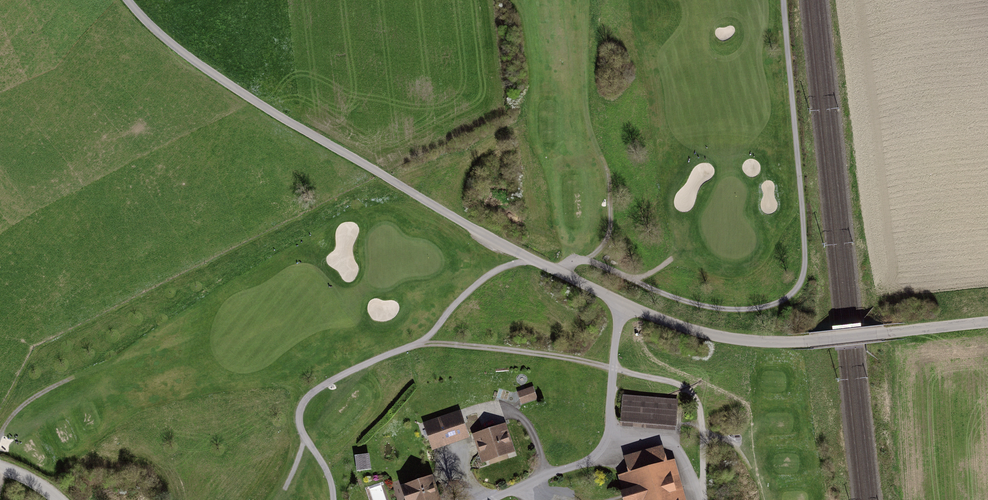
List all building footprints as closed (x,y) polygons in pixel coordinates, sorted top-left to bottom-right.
[(532,385),(516,391),(521,405),(537,400),(532,385)] [(675,395),(621,391),(619,422),(673,426),(675,395)] [(454,410),(418,423),(428,450),(464,437),(454,410)] [(500,425),(468,435),(477,463),(509,453),(500,425)] [(617,476),(623,499),(682,499),(672,460),(663,463),(660,449),(621,459),(625,474),(617,476)] [(355,456),(357,469),(370,468),(368,455),(355,456)] [(392,486),(397,499),(432,499),(425,476),(392,486)]
